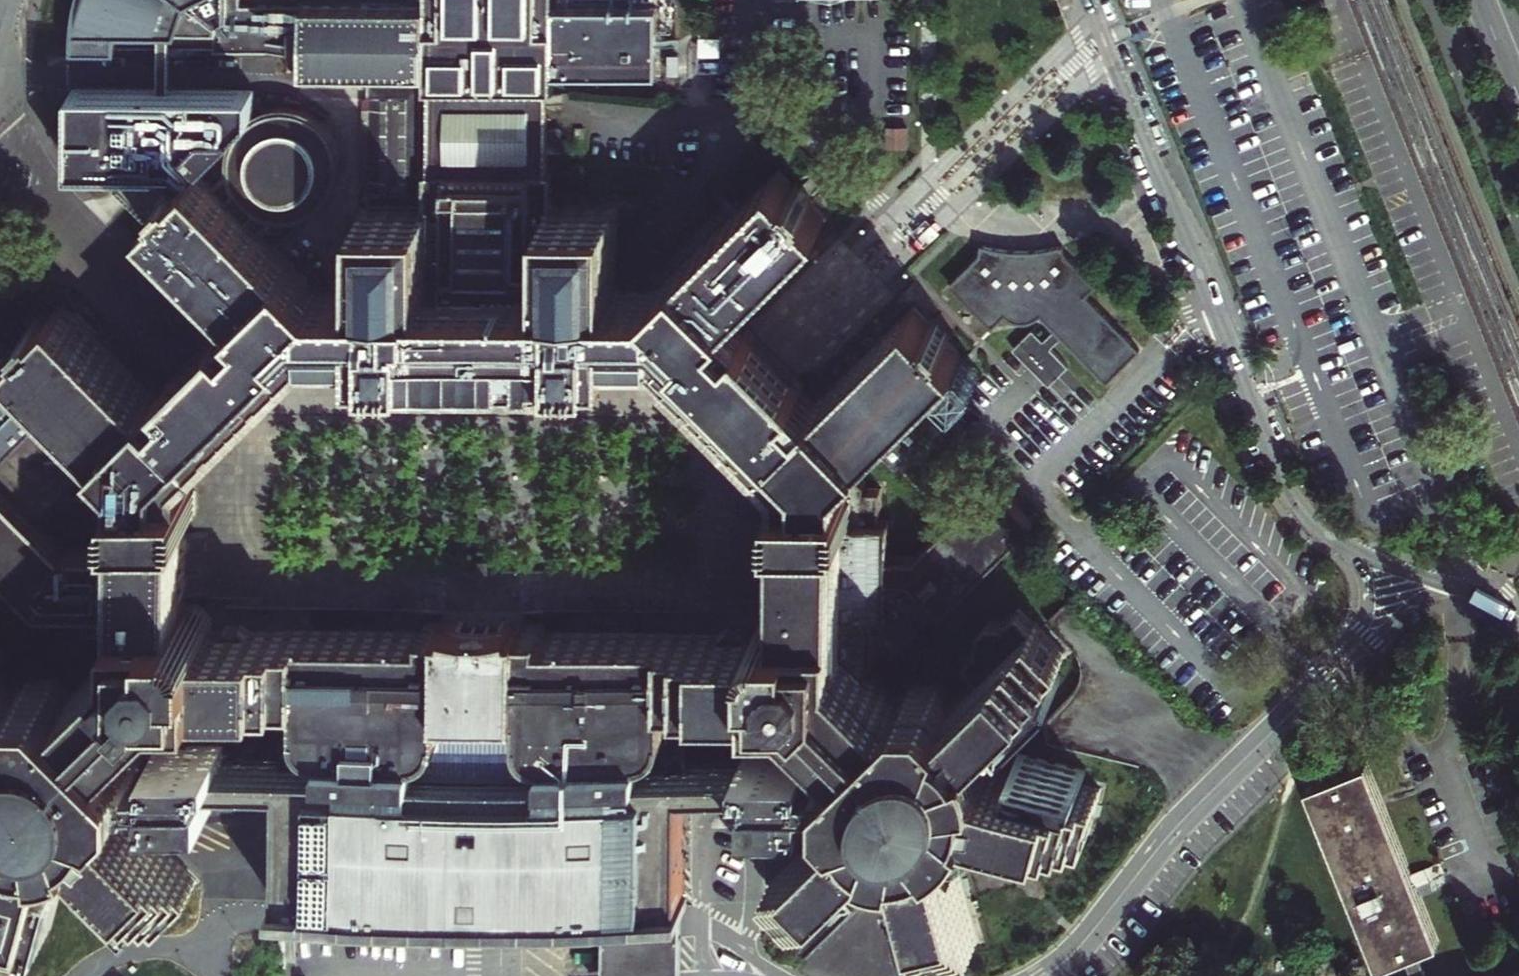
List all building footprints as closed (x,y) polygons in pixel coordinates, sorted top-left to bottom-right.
[(855,468),(966,358),(949,340),(953,336),(935,318),(930,322),(916,308),(826,398),(781,353),(738,311),(831,217),(814,198),(817,194),(805,182),(804,183),(792,172),(680,285),(619,283),(619,270),(619,187),(559,185),(559,158),(551,158),(551,88),(561,88),(561,69),(657,71),(658,0),(314,0),(314,23),(245,22),(246,0),(85,0),(81,21),(82,43),(123,43),(123,38),(313,40),(313,65),(432,68),(433,86),(438,85),(438,159),(431,159),(432,186),(370,185),(368,279),(321,279),(264,222),(202,160),(183,179),(178,176),(164,190),(168,195),(153,210),(243,300),(184,358),(154,388),(66,299),(50,313),(45,308),(40,313),(37,309),(28,318),(31,321),(26,327),(31,332),(16,347),(66,397),(114,445),(136,468),(201,472),(250,424),(313,361),(378,362),(379,371),(598,372),(598,362),(683,363),(727,407),(785,465),(784,488),(855,468)] [(257,94),(81,93),(79,172),(114,174),(149,175),(152,178),(136,194),(153,210),(168,195),(164,190),(178,176),(183,179),(202,160),(264,222),(271,215),(286,216),(306,210),(318,201),(328,187),(335,165),(335,155),(332,140),(326,126),(308,110),(285,102),(269,103),(257,107),(257,94)] [(647,271),(619,270),(619,283),(680,285),(792,172),(771,150),(647,271)] [(953,284),(994,326),(1006,315),(1011,318),(1018,319),(1025,319),(1031,317),(1036,314),(1041,311),(1056,328),(1063,336),(1106,384),(1140,353),(1088,295),(1098,285),(1064,248),(1053,251),(1038,253),(1027,253),(1013,253),(1000,250),(983,245),(980,259),(953,284)] [(1063,336),(1056,328),(1044,340),(1033,328),(1013,346),(1048,384),(1068,367),(1051,347),(1063,336)] [(42,513),(114,445),(66,397),(55,407),(37,389),(18,408),(9,399),(0,408),(0,411),(7,418),(0,425),(0,471),(42,513)] [(136,468),(135,487),(133,488),(133,519),(136,520),(137,552),(80,552),(42,513),(0,471),(0,562),(51,613),(99,612),(100,625),(125,625),(138,640),(87,687),(74,673),(39,674),(22,689),(0,666),(0,801),(1,803),(9,809),(17,814),(24,816),(0,904),(0,934),(36,944),(65,834),(73,836),(80,836),(86,834),(91,831),(165,908),(201,874),(140,808),(211,808),(212,783),(281,784),(285,905),(343,906),(599,909),(599,975),(675,975),(676,919),(676,909),(681,909),(681,901),(678,901),(678,790),(747,790),(747,814),(805,815),(805,791),(819,791),(818,796),(827,796),(842,811),(760,888),(775,904),(790,920),(806,904),(809,908),(806,910),(813,917),(863,869),(857,863),(854,866),(853,864),(883,836),(891,839),(900,841),(909,842),(932,938),(935,951),(979,941),(968,894),(953,832),(969,821),(975,815),(983,806),(1038,820),(1087,832),(1099,790),(1085,786),(992,762),(992,749),(988,735),(1069,654),(1022,608),(1008,621),(994,621),(986,630),(983,646),(972,657),(987,673),(959,702),(940,684),(911,681),(897,694),(871,669),(881,658),(885,660),(1029,517),(988,475),(910,554),(891,554),(892,513),(883,514),(884,486),(871,486),(871,479),(866,473),(859,473),(855,468),(784,488),(781,488),(781,519),(786,519),(785,604),(779,604),(771,606),(762,612),(757,619),(755,625),(756,632),(740,632),(740,625),(709,625),(709,633),(544,631),(543,626),(539,626),(537,620),(507,624),(487,624),(468,623),(434,617),(434,625),(428,626),(428,630),(270,628),(262,619),(245,619),(236,628),(227,628),(225,618),(221,610),(214,604),(202,599),(202,514),(208,514),(209,481),(201,481),(201,472),(136,468)] [(125,625),(74,673),(87,687),(138,640),(125,625)] [(10,655),(0,644),(0,663),(10,655)] [(1368,762),(1309,786),(1379,963),(1403,953),(1412,975),(1430,975),(1418,947),(1438,940),(1368,762)]
